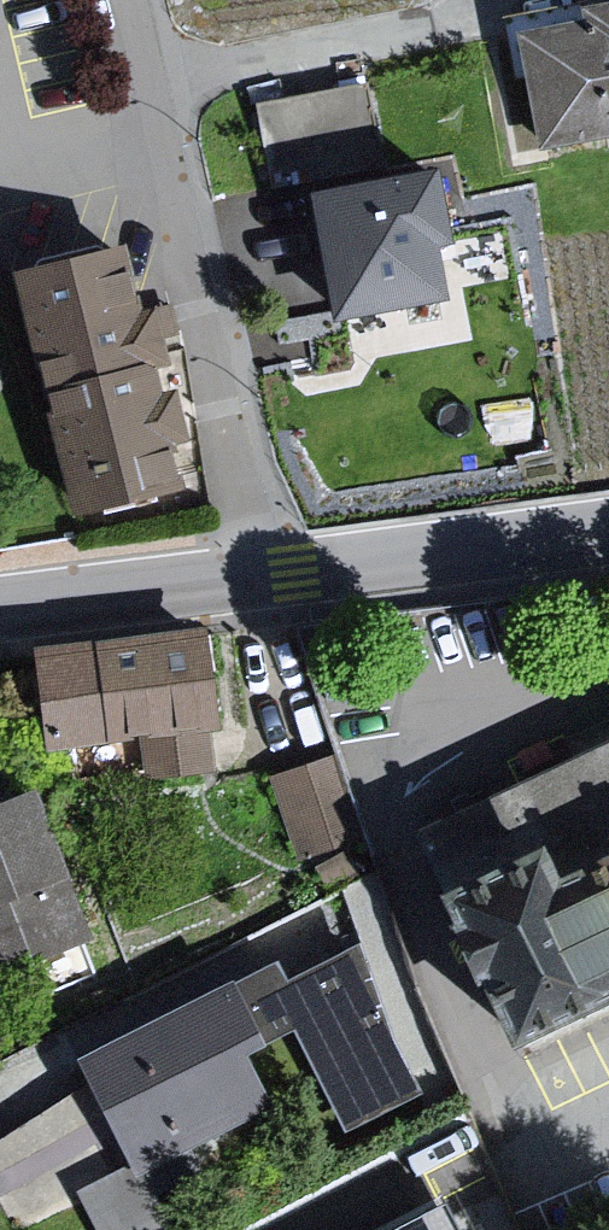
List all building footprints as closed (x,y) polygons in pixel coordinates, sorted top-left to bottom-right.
[(525,42),(543,141),(608,129),(608,9),(589,12),(592,30),(525,42)] [(369,69),(256,91),(272,177),(386,156),(369,69)] [(419,168),(295,187),(314,313),(426,296),(418,242),(430,240),(419,168)] [(0,270),(0,286),(67,510),(175,489),(177,439),(151,348),(174,347),(169,309),(143,312),(114,275),(107,251),(0,270)] [(194,632),(17,651),(39,754),(210,734),(194,632)] [(273,760),(296,841),(359,824),(336,743),(273,760)] [(426,836),(524,1046),(608,1006),(608,750),(426,836)] [(0,799),(0,982),(91,949),(26,789),(0,799)] [(258,1123),(200,1000),(65,1066),(126,1189),(258,1123)] [(433,1169),(314,1229),(465,1229),(433,1169)]
